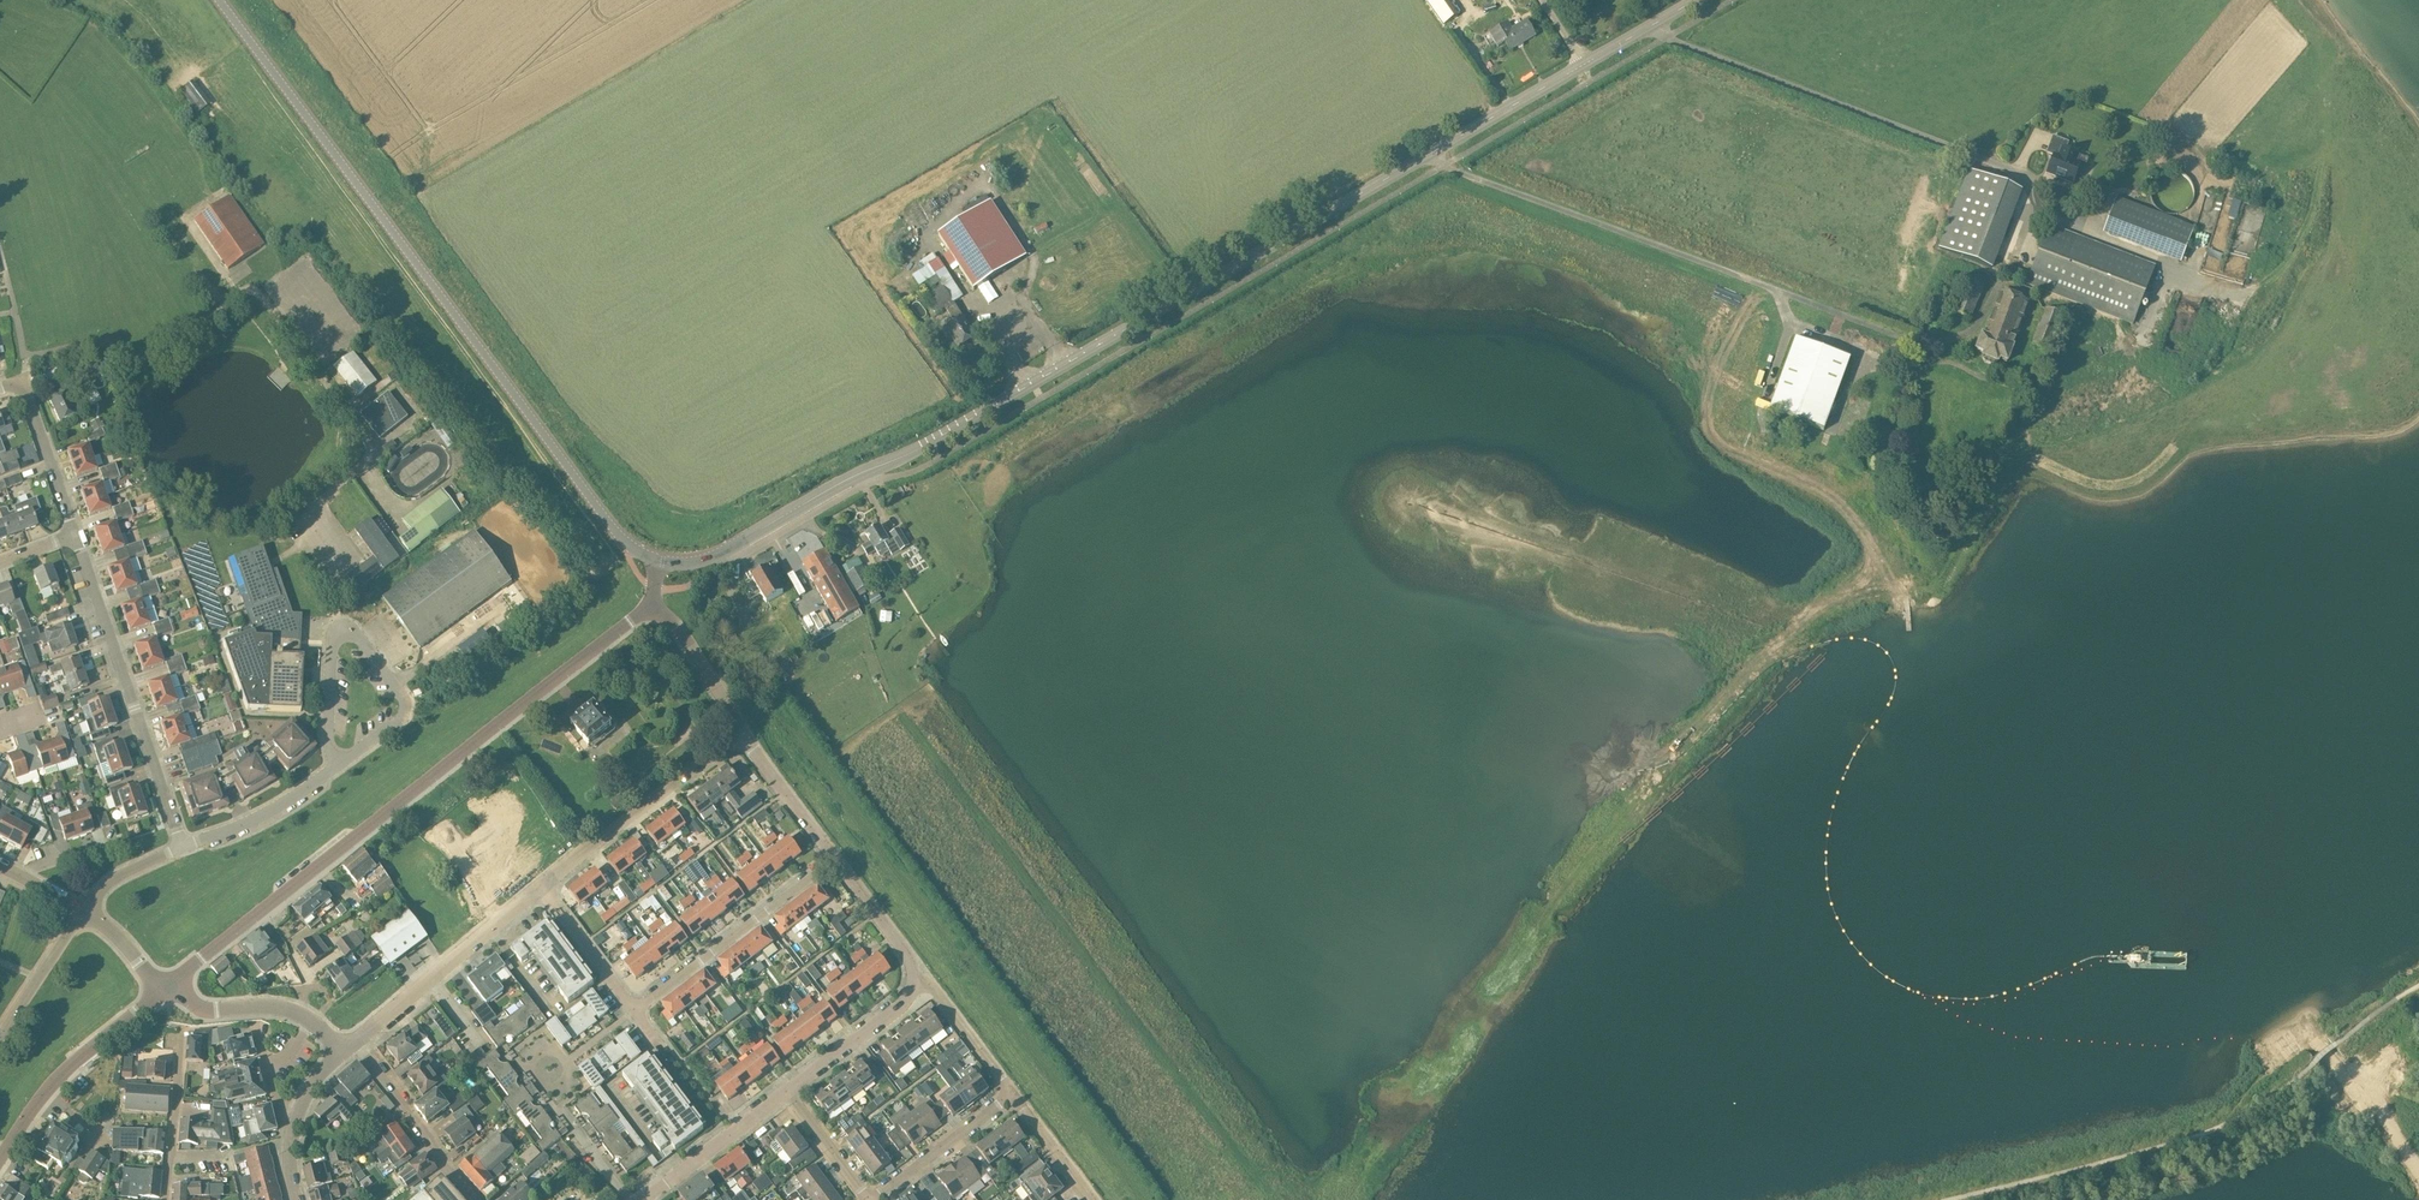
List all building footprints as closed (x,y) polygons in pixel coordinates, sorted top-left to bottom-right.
[(1428,2),(1443,25),(1457,16),(1446,0),(1431,0),(1428,2)] [(1536,36),(1527,20),(1512,28),(1509,22),(1490,33),(1498,47),(1504,43),(1510,51),(1518,46),(1523,43),(1536,36)] [(197,114),(210,104),(192,81),(180,91),(197,114)] [(2082,176),(2088,160),(2066,151),(2069,143),(2053,136),(2046,153),(2053,156),(2047,173),(2073,183),(2077,174),(2082,176)] [(1939,248),(1985,265),(2015,188),(1969,170),(1939,248)] [(2193,199),(2194,195),(2194,191),(2193,187),(2191,183),(2188,180),(2185,177),(2182,175),(2178,173),(2174,172),(2170,173),(2166,173),(2162,175),(2159,177),(2156,180),(2153,184),(2152,187),(2151,191),(2151,195),(2151,199),(2153,203),(2155,207),(2158,210),(2161,212),(2164,214),(2168,215),(2173,216),(2177,215),(2181,214),(2184,212),(2187,209),(2190,206),(2192,203),(2193,199)] [(228,269),(264,244),(230,195),(194,220),(228,269)] [(2195,228),(2117,198),(2104,234),(2181,264),(2195,228)] [(944,257),(950,266),(955,263),(959,268),(974,290),(1026,257),(991,202),(939,236),(950,253),(944,257)] [(2218,215),(2213,231),(2232,237),(2237,221),(2218,215)] [(2077,303),(2133,324),(2155,267),(2050,226),(2028,284),(2077,303)] [(2025,281),(2028,274),(2010,267),(2007,275),(2025,281)] [(932,287),(940,282),(935,273),(926,279),(932,287)] [(1971,320),(1984,285),(1966,278),(1952,313),(1971,320)] [(942,285),(933,290),(926,294),(938,312),(953,302),(942,285)] [(2013,346),(2030,301),(2000,290),(1983,334),(1981,333),(1974,351),(1982,354),(1981,358),(1999,365),(2000,361),(2008,364),(2015,346),(2013,346)] [(958,348),(976,336),(955,304),(946,309),(954,322),(945,327),(958,348)] [(2063,316),(2045,310),(2033,344),(2050,351),(2063,316)] [(1824,430),(1850,359),(1795,339),(1769,410),(1824,430)] [(358,396),(377,381),(353,352),(335,366),(340,373),(358,396)] [(93,378),(106,373),(101,358),(88,362),(93,378)] [(52,361),(43,363),(44,370),(54,368),(52,361)] [(71,398),(68,392),(51,400),(60,421),(78,413),(74,404),(76,402),(74,397),(71,398)] [(381,439),(409,417),(389,392),(361,414),(381,439)] [(19,420),(17,414),(10,416),(12,423),(19,420)] [(13,429),(12,425),(8,415),(0,418),(0,417),(0,435),(13,429)] [(95,431),(102,428),(98,419),(91,422),(95,431)] [(90,443),(106,436),(102,429),(87,436),(90,443)] [(387,453),(397,445),(393,439),(383,447),(387,453)] [(72,464),(93,457),(89,444),(68,452),(72,464)] [(389,471),(398,456),(394,454),(385,468),(389,471)] [(93,457),(72,464),(77,477),(98,470),(93,457)] [(2,465),(5,474),(20,468),(17,460),(2,465)] [(102,476),(118,471),(116,464),(100,469),(102,476)] [(118,471),(102,476),(104,483),(120,478),(118,471)] [(4,480),(7,488),(23,482),(19,474),(4,480)] [(86,503),(106,496),(102,483),(81,490),(86,503)] [(410,550),(421,542),(420,541),(460,512),(443,490),(404,519),(412,530),(401,539),(410,550)] [(106,496),(86,503),(90,516),(111,509),(106,496)] [(115,515),(131,509),(129,502),(113,508),(115,515)] [(17,516),(15,511),(9,513),(8,509),(3,508),(0,509),(0,515),(2,522),(3,522),(9,537),(23,531),(17,516)] [(131,509),(115,515),(117,522),(134,516),(131,509)] [(17,516),(23,531),(38,526),(32,510),(17,516)] [(375,555),(385,568),(400,557),(383,535),(390,530),(381,517),(374,522),(371,518),(356,529),(375,555)] [(2,522),(0,523),(0,540),(9,537),(3,522),(2,522)] [(99,542),(120,535),(115,522),(94,529),(99,542)] [(886,535),(879,524),(865,533),(870,541),(862,547),(868,557),(876,552),(879,557),(890,551),(888,548),(895,544),(900,552),(910,546),(900,529),(891,534),(890,533),(886,535)] [(162,540),(170,537),(168,530),(160,532),(162,540)] [(420,647),(512,580),(476,530),(384,597),(398,617),(420,647)] [(120,535),(99,542),(103,554),(124,547),(120,535)] [(129,553),(145,548),(142,541),(127,546),(129,553)] [(262,547),(227,560),(235,581),(238,589),(252,630),(253,633),(256,640),(259,640),(259,647),(257,685),(268,685),(267,709),(301,711),(303,656),(300,655),(301,642),(301,625),(296,625),(293,615),(276,570),(271,572),(263,549),(262,547)] [(145,548),(129,553),(132,560),(147,555),(145,548)] [(174,549),(166,552),(168,560),(176,557),(174,549)] [(837,621),(860,608),(826,550),(812,558),(811,556),(804,561),(805,562),(803,563),(837,621)] [(358,588),(385,568),(375,555),(348,575),(358,588)] [(856,592),(872,583),(862,565),(858,558),(847,565),(851,572),(846,575),(856,592)] [(112,581),(133,573),(128,561),(108,568),(112,581)] [(789,588),(775,565),(770,568),(769,567),(752,577),(767,603),(784,593),(783,592),(789,588)] [(60,590),(58,585),(51,567),(34,573),(40,591),(50,588),(52,593),(60,590)] [(133,573),(112,581),(116,593),(137,586),(133,573)] [(187,576),(179,579),(180,582),(182,587),(190,584),(188,579),(187,576)] [(142,592),(158,587),(155,580),(139,585),(142,592)] [(8,604),(12,615),(14,614),(24,611),(19,599),(13,602),(7,585),(0,588),(0,607),(8,604)] [(158,587),(142,592),(144,599),(160,594),(158,587)] [(125,619),(146,612),(142,600),(121,607),(125,619)] [(66,608),(45,616),(47,623),(69,615),(66,608)] [(182,622),(198,617),(196,609),(180,614),(182,622)] [(14,614),(17,620),(26,617),(24,611),(14,614)] [(820,611),(815,614),(822,631),(828,628),(820,611)] [(146,612),(125,619),(129,632),(150,625),(146,612)] [(155,631),(171,626),(169,618),(153,624),(155,631)] [(78,647),(69,624),(40,635),(44,645),(49,644),(53,655),(63,651),(64,652),(78,647)] [(171,626),(155,631),(158,638),(174,633),(171,626)] [(36,629),(19,634),(24,648),(41,643),(36,629)] [(231,641),(223,643),(248,709),(267,709),(268,685),(257,685),(259,647),(259,640),(256,640),(253,633),(243,636),(240,629),(228,633),(231,641)] [(138,658),(159,651),(155,638),(134,645),(138,658)] [(0,644),(0,648),(3,656),(12,652),(8,641),(0,644)] [(159,651),(138,658),(143,670),(164,663),(159,651)] [(168,669),(184,663),(182,655),(165,661),(168,669)] [(213,655),(203,658),(206,665),(215,662),(213,655)] [(66,677),(83,671),(78,657),(49,668),(51,675),(64,670),(66,677)] [(5,668),(13,690),(25,686),(27,687),(33,685),(24,661),(5,668)] [(32,676),(48,671),(45,662),(29,667),(32,676)] [(184,663),(168,669),(171,677),(187,671),(184,663)] [(13,690),(5,668),(0,669),(0,695),(13,690)] [(83,671),(66,677),(69,685),(61,687),(64,694),(88,685),(83,671)] [(222,693),(230,690),(225,676),(217,678),(222,693)] [(152,696),(173,689),(168,677),(147,684),(152,696)] [(173,689),(152,696),(156,709),(177,702),(173,689)] [(45,711),(60,706),(56,694),(40,699),(45,711)] [(93,719),(113,712),(108,698),(95,703),(92,696),(79,701),(81,708),(88,705),(93,719)] [(181,708),(198,703),(196,696),(179,701),(181,708)] [(234,701),(229,703),(227,706),(229,712),(237,710),(234,701)] [(62,712),(74,708),(72,703),(60,707),(62,712)] [(198,703),(181,708),(184,715),(200,710),(198,703)] [(607,712),(599,703),(595,706),(594,704),(571,722),(572,724),(566,728),(577,741),(582,737),(589,744),(612,726),(603,715),(607,712)] [(232,722),(241,719),(239,711),(230,714),(232,722)] [(113,712),(93,719),(86,721),(93,741),(106,737),(104,729),(117,725),(113,712)] [(165,735),(186,728),(182,715),(161,722),(165,735)] [(256,732),(272,733),(272,731),(276,731),(277,720),(257,719),(256,732)] [(288,771),(316,746),(292,720),(264,744),(268,749),(264,753),(260,755),(257,750),(246,756),(244,752),(239,751),(235,753),(233,758),(236,762),(225,769),(228,774),(224,776),(219,778),(217,772),(190,781),(182,784),(193,817),(228,805),(222,789),(229,787),(234,784),(243,799),(275,780),(266,765),(269,764),(272,762),(274,760),(277,758),(288,771)] [(201,732),(215,730),(214,721),(200,723),(201,732)] [(236,731),(244,729),(242,721),(234,724),(236,731)] [(186,728),(165,735),(169,748),(179,744),(190,741),(186,728)] [(48,741),(56,764),(75,757),(67,733),(62,735),(60,737),(48,741)] [(214,733),(193,740),(195,747),(209,743),(217,740),(214,733)] [(29,746),(25,734),(15,737),(20,751),(8,755),(16,778),(18,785),(39,778),(37,770),(29,746)] [(81,737),(73,739),(78,759),(87,757),(81,737)] [(195,747),(182,751),(181,752),(188,774),(218,764),(216,757),(222,755),(217,740),(209,743),(195,747)] [(37,770),(56,764),(48,741),(36,745),(34,745),(29,746),(37,770)] [(108,763),(128,756),(123,742),(110,747),(108,741),(94,745),(97,752),(101,765),(108,763)] [(108,763),(101,765),(100,766),(107,786),(108,786),(122,781),(119,773),(132,769),(128,756),(108,763)] [(713,781),(724,797),(725,796),(743,819),(763,804),(754,792),(742,801),(733,790),(741,784),(740,783),(746,779),(735,765),(730,769),(730,768),(713,781)] [(77,777),(80,784),(86,782),(84,774),(77,777)] [(712,806),(724,797),(713,781),(700,790),(712,806)] [(1,782),(0,784),(0,789),(6,792),(9,787),(1,782)] [(62,783),(55,785),(57,792),(64,790),(62,783)] [(123,806),(143,799),(138,787),(125,791),(123,785),(109,789),(112,796),(116,809),(123,807),(123,806)] [(700,815),(712,806),(700,790),(688,800),(700,815)] [(123,806),(123,807),(127,820),(142,815),(142,816),(149,814),(147,809),(146,809),(143,799),(123,806)] [(73,816),(79,836),(93,831),(89,819),(96,816),(91,802),(84,805),(86,811),(73,816)] [(731,816),(736,812),(729,802),(724,806),(731,816)] [(19,823),(13,820),(16,814),(3,807),(0,812),(0,822),(2,823),(0,827),(0,837),(9,842),(19,823)] [(770,815),(766,809),(754,818),(758,823),(764,820),(769,815),(770,815)] [(672,835),(685,825),(674,810),(661,820),(672,835)] [(720,824),(725,820),(718,811),(713,815),(720,824)] [(103,828),(110,825),(106,812),(98,815),(103,828)] [(79,836),(73,816),(59,821),(57,814),(49,816),(54,831),(61,828),(66,841),(79,836)] [(691,823),(695,828),(701,824),(697,818),(691,823)] [(676,840),(672,835),(661,820),(647,831),(658,845),(666,839),(670,844),(676,840)] [(19,823),(9,842),(21,848),(27,837),(34,841),(41,828),(35,824),(29,821),(26,827),(19,823)] [(757,825),(752,828),(767,847),(772,843),(768,838),(767,839),(763,833),(757,825)] [(769,828),(763,833),(767,839),(768,838),(773,834),(769,828)] [(773,834),(768,838),(772,843),(777,839),(773,834)] [(622,850),(633,865),(646,855),(643,850),(649,846),(643,838),(637,842),(635,840),(622,850)] [(776,848),(786,861),(792,857),(793,859),(801,853),(789,838),(776,848)] [(730,839),(724,843),(732,858),(739,854),(730,839)] [(685,852),(690,859),(695,854),(691,848),(685,852)] [(781,865),(786,861),(776,848),(764,857),(775,873),(783,867),(781,865)] [(376,867),(362,850),(343,866),(358,884),(363,879),(378,898),(395,888),(380,864),(376,867)] [(619,875),(633,865),(622,850),(608,860),(619,875)] [(708,859),(713,855),(710,850),(704,855),(708,859)] [(684,863),(690,859),(685,852),(680,856),(678,854),(671,859),(675,865),(682,860),(684,863)] [(749,853),(744,857),(748,862),(753,858),(749,853)] [(747,862),(744,857),(743,857),(738,861),(742,867),(747,863),(748,862),(747,862)] [(768,878),(775,873),(764,857),(751,867),(761,880),(766,876),(768,878)] [(636,868),(646,880),(651,876),(641,864),(636,868)] [(761,880),(751,867),(738,877),(750,892),(758,886),(756,884),(761,880)] [(627,896),(618,885),(611,877),(605,882),(596,870),(582,880),(593,894),(606,885),(620,902),(627,896)] [(717,876),(711,881),(715,886),(721,882),(717,876)] [(652,879),(646,883),(651,889),(656,885),(652,879)] [(580,904),(593,894),(582,880),(569,890),(578,902),(580,904)] [(618,885),(627,896),(632,903),(638,899),(624,881),(618,885)] [(715,886),(711,881),(706,885),(710,890),(715,886)] [(720,891),(730,904),(735,900),(737,902),(744,897),(732,881),(720,891)] [(651,889),(646,883),(640,888),(645,894),(651,889)] [(818,884),(807,893),(818,908),(829,899),(834,896),(827,887),(823,891),(818,884)] [(311,906),(316,913),(321,909),(325,914),(335,906),(331,901),(333,900),(322,886),(310,895),(316,902),(311,906)] [(672,897),(664,887),(658,891),(666,902),(672,897)] [(724,908),(730,904),(720,891),(707,900),(719,916),(726,910),(724,908)] [(808,916),(818,908),(807,893),(796,901),(808,916)] [(305,921),(316,913),(311,906),(316,902),(310,895),(294,908),(305,921)] [(651,895),(646,900),(651,906),(656,901),(651,895)] [(686,900),(691,905),(696,901),(692,895),(686,900)] [(690,905),(691,905),(686,900),(681,904),(685,909),(690,905)] [(711,921),(719,916),(707,900),(694,910),(704,923),(710,919),(711,921)] [(797,924),(808,916),(796,901),(786,909),(797,924)] [(616,915),(624,909),(620,904),(612,910),(616,915)] [(784,910),(775,917),(780,923),(775,927),(782,935),(786,932),(796,925),(797,924),(786,909),(784,910)] [(612,910),(606,914),(611,920),(617,916),(616,915),(612,910)] [(704,923),(694,910),(681,920),(693,935),(701,929),(699,927),(704,923)] [(390,963),(427,935),(409,911),(372,938),(390,963)] [(842,912),(829,921),(841,939),(847,934),(840,924),(847,919),(842,912)] [(611,920),(606,914),(601,919),(605,925),(611,920)] [(849,926),(854,922),(850,918),(846,921),(849,926)] [(654,924),(659,930),(659,929),(664,926),(660,920),(654,924)] [(818,920),(812,924),(817,930),(823,927),(818,920)] [(551,927),(547,922),(523,941),(520,938),(510,945),(515,952),(515,953),(516,954),(522,962),(535,952),(562,987),(559,990),(569,1003),(589,987),(596,982),(592,977),(590,975),(586,969),(584,971),(581,967),(583,965),(577,957),(575,958),(572,955),(574,953),(562,938),(560,939),(557,935),(559,934),(553,926),(551,927)] [(621,922),(616,926),(621,933),(627,928),(621,922)] [(654,924),(649,928),(653,934),(659,930),(654,924)] [(687,940),(676,924),(668,930),(664,926),(659,929),(663,934),(673,947),(678,943),(680,945),(687,940)] [(817,930),(812,924),(809,927),(814,933),(817,930)] [(284,959),(276,947),(262,927),(240,944),(245,950),(248,955),(249,954),(256,962),(261,970),(265,973),(284,959)] [(751,935),(750,936),(762,950),(773,942),(777,939),(771,930),(766,934),(761,927),(751,935)] [(366,936),(361,931),(357,931),(355,933),(354,931),(336,944),(345,957),(363,944),(362,942),(364,940),(366,936)] [(668,951),(673,947),(663,934),(662,934),(650,943),(662,959),(669,953),(668,951)] [(751,959),(762,950),(750,936),(740,944),(751,959)] [(316,944),(312,939),(298,949),(310,965),(329,951),(321,941),(316,944)] [(629,943),(633,948),(639,944),(635,939),(629,943)] [(372,940),(364,945),(369,952),(377,946),(372,940)] [(628,953),(633,948),(629,943),(624,948),(628,953)] [(654,965),(662,959),(650,943),(637,953),(648,966),(653,962),(654,965)] [(858,943),(852,947),(857,953),(862,960),(867,956),(858,943)] [(741,967),(751,959),(740,944),(729,952),(741,967)] [(728,952),(718,960),(723,966),(719,970),(725,978),(730,975),(740,967),(741,967),(729,952),(728,952)] [(642,970),(648,966),(637,953),(625,963),(636,978),(644,973),(642,970)] [(862,960),(857,953),(851,958),(856,965),(862,960)] [(867,956),(862,960),(865,964),(876,977),(881,973),(882,976),(890,970),(878,954),(871,960),(867,956)] [(218,974),(231,963),(224,955),(211,966),(218,974)] [(482,966),(491,978),(506,967),(503,963),(497,955),(482,966)] [(344,974),(350,970),(343,960),(328,972),(337,985),(347,977),(344,974)] [(347,977),(337,985),(343,992),(358,981),(358,980),(371,970),(366,962),(352,972),(350,970),(344,974),(347,977)] [(760,962),(756,965),(761,972),(765,969),(760,962)] [(794,962),(787,967),(792,974),(800,969),(794,962)] [(876,977),(865,964),(853,974),(865,989),(872,984),(870,981),(876,977)] [(757,975),(761,972),(756,965),(752,968),(757,975)] [(496,985),(491,978),(482,966),(476,971),(477,972),(468,979),(487,1003),(504,990),(499,983),(496,985)] [(813,966),(808,970),(817,982),(822,978),(813,966)] [(837,969),(832,973),(836,979),(842,975),(837,969)] [(705,970),(694,978),(705,993),(716,985),(721,982),(714,973),(710,976),(705,970)] [(224,988),(236,977),(231,971),(218,981),(224,988)] [(803,973),(797,977),(806,988),(811,984),(803,973)] [(832,973),(826,978),(831,983),(836,979),(832,973)] [(857,995),(865,989),(853,974),(840,984),(850,997),(856,993),(857,995)] [(695,1001),(705,993),(694,978),(683,986),(695,1001)] [(845,1001),(850,997),(840,984),(827,993),(839,1009),(847,1003),(845,1001)] [(683,986),(673,994),(684,1009),(695,1001),(683,986)] [(795,991),(790,995),(803,1013),(809,1008),(804,1001),(803,1001),(795,991)] [(574,1014),(586,1031),(598,1022),(594,1017),(597,1015),(599,1018),(608,1012),(593,992),(584,999),(588,1004),(574,1014)] [(509,1017),(521,1032),(528,1027),(529,1019),(532,1017),(534,1020),(537,1017),(542,1025),(548,1020),(543,1014),(527,994),(519,1000),(524,1006),(509,1017)] [(673,1018),(684,1009),(673,994),(662,1003),(667,1009),(662,1013),(669,1021),(673,1017),(673,1018)] [(472,1002),(476,1008),(484,1002),(479,996),(472,1002)] [(810,997),(804,1001),(809,1008),(815,1003),(810,997)] [(692,1005),(695,1009),(703,1004),(700,999),(692,1005)] [(815,1003),(809,1008),(812,1012),(822,1025),(827,1021),(829,1023),(836,1017),(825,1002),(818,1007),(815,1003)] [(484,1027),(491,1022),(497,1017),(487,1003),(474,1013),(484,1027)] [(728,1022),(744,1012),(737,1003),(722,1013),(728,1022)] [(705,1006),(701,1009),(706,1016),(710,1013),(705,1006)] [(757,1008),(752,1012),(760,1023),(766,1019),(757,1008)] [(806,1016),(799,1021),(811,1037),(818,1031),(817,1029),(822,1025),(812,1012),(809,1008),(803,1013),(806,1016)] [(701,1009),(696,1012),(702,1019),(706,1016),(701,1009)] [(918,1022),(931,1038),(942,1029),(935,1020),(937,1018),(932,1011),(930,1013),(929,1011),(920,1018),(922,1019),(918,1022)] [(445,1020),(440,1013),(433,1019),(438,1025),(445,1020)] [(575,1039),(586,1031),(574,1014),(560,1025),(556,1020),(550,1024),(548,1026),(562,1046),(571,1040),(569,1037),(572,1035),(575,1039)] [(784,1016),(778,1020),(783,1027),(789,1023),(784,1016)] [(514,1038),(521,1032),(509,1017),(495,1027),(491,1022),(484,1027),(483,1028),(491,1039),(498,1047),(506,1041),(503,1038),(507,1036),(514,1038)] [(745,1020),(740,1024),(748,1035),(754,1031),(745,1020)] [(778,1021),(772,1025),(777,1032),(783,1027),(778,1020),(778,1021)] [(804,1042),(811,1037),(799,1021),(787,1031),(797,1044),(802,1040),(804,1042)] [(919,1047),(931,1038),(918,1022),(915,1024),(913,1023),(905,1029),(919,1047)] [(428,1037),(418,1025),(406,1034),(387,1048),(400,1064),(407,1059),(412,1065),(423,1057),(418,1050),(416,1047),(428,1037)] [(212,1050),(212,1045),(213,1031),(213,1028),(195,1029),(195,1038),(189,1038),(187,1060),(204,1062),(204,1054),(205,1054),(205,1050),(212,1050)] [(213,1031),(212,1045),(224,1042),(226,1049),(228,1049),(229,1052),(234,1051),(236,1059),(256,1054),(251,1034),(235,1038),(232,1028),(218,1030),(213,1031)] [(908,1056),(919,1047),(905,1029),(897,1035),(899,1037),(895,1039),(908,1056)] [(791,1048),(797,1044),(787,1031),(774,1041),(786,1056),(793,1050),(791,1048)] [(687,1034),(681,1039),(690,1050),(695,1045),(687,1034)] [(601,1050),(613,1066),(627,1056),(631,1061),(640,1054),(625,1035),(617,1041),(619,1044),(616,1046),(613,1041),(601,1050)] [(904,1058),(908,1056),(895,1039),(892,1042),(890,1040),(882,1046),(886,1051),(880,1055),(894,1075),(908,1064),(904,1058)] [(752,1041),(747,1045),(752,1051),(757,1047),(752,1041)] [(746,1045),(740,1050),(745,1056),(751,1051),(752,1051),(747,1045),(746,1045)] [(755,1055),(765,1068),(770,1064),(772,1067),(780,1061),(768,1045),(755,1055)] [(947,1061),(959,1052),(954,1046),(942,1055),(947,1061)] [(137,1056),(137,1047),(124,1047),(123,1055),(137,1056)] [(473,1061),(485,1052),(481,1047),(478,1049),(469,1056),(473,1061)] [(706,1048),(699,1053),(704,1059),(710,1054),(706,1048)] [(498,1081),(513,1070),(508,1063),(500,1062),(498,1059),(501,1057),(495,1049),(493,1050),(475,1064),(481,1072),(487,1067),(498,1081)] [(599,1077),(613,1066),(601,1050),(590,1059),(593,1063),(590,1066),(588,1063),(580,1069),(593,1086),(595,1089),(600,1085),(603,1082),(599,1077)] [(165,1079),(167,1053),(149,1052),(148,1062),(139,1062),(138,1077),(165,1079)] [(963,1082),(975,1073),(971,1067),(964,1072),(957,1063),(964,1058),(959,1052),(947,1061),(951,1067),(952,1067),(963,1082)] [(416,1085),(433,1072),(428,1065),(434,1061),(429,1055),(418,1064),(420,1066),(409,1075),(416,1085)] [(760,1072),(765,1068),(755,1055),(742,1065),(754,1080),(761,1075),(760,1072)] [(941,1065),(947,1061),(942,1055),(937,1059),(941,1065)] [(653,1061),(648,1056),(644,1059),(623,1075),(635,1090),(638,1088),(673,1134),(668,1137),(665,1133),(654,1142),(661,1151),(662,1151),(667,1158),(673,1153),(672,1152),(675,1149),(676,1150),(704,1128),(699,1123),(701,1121),(694,1112),(692,1113),(688,1108),(690,1107),(676,1089),(675,1090),(671,1085),(673,1084),(666,1074),(664,1076),(660,1071),(662,1070),(655,1060),(653,1061)] [(214,1086),(261,1074),(257,1059),(237,1065),(238,1068),(211,1075),(214,1086)] [(727,1060),(722,1064),(726,1070),(732,1066),(727,1060)] [(957,1086),(963,1082),(952,1067),(951,1067),(947,1061),(941,1065),(957,1086)] [(343,1100),(351,1108),(358,1102),(352,1095),(371,1077),(358,1062),(338,1079),(341,1083),(334,1089),(343,1100)] [(850,1073),(863,1089),(875,1080),(874,1079),(880,1075),(870,1062),(865,1067),(861,1062),(853,1068),(854,1070),(850,1073)] [(747,1086),(754,1080),(742,1065),(730,1074),(740,1088),(745,1084),(747,1086)] [(923,1076),(931,1069),(928,1065),(920,1072),(923,1076)] [(133,1077),(133,1069),(123,1069),(122,1076),(133,1077)] [(509,1108),(535,1088),(531,1083),(525,1088),(523,1085),(520,1088),(517,1084),(519,1077),(513,1070),(498,1081),(509,1096),(503,1100),(509,1108)] [(723,1079),(717,1084),(721,1090),(729,1100),(736,1094),(735,1092),(740,1088),(730,1074),(726,1070),(719,1075),(723,1079)] [(433,1072),(416,1085),(423,1095),(435,1086),(437,1089),(448,1080),(444,1075),(439,1079),(433,1072)] [(851,1098),(863,1089),(850,1073),(847,1075),(846,1074),(838,1080),(851,1098)] [(963,1082),(976,1099),(988,1090),(987,1089),(989,1087),(984,1080),(982,1082),(975,1073),(963,1082)] [(219,1088),(215,1089),(216,1093),(220,1092),(221,1095),(229,1093),(231,1103),(246,1099),(266,1094),(262,1077),(219,1088)] [(901,1090),(907,1086),(902,1078),(896,1082),(901,1090)] [(840,1107),(851,1098),(838,1080),(830,1086),(831,1087),(827,1090),(840,1107)] [(168,1112),(170,1089),(146,1087),(147,1081),(128,1081),(119,1081),(119,1089),(128,1089),(127,1109),(168,1112)] [(972,1102),(976,1099),(963,1082),(957,1086),(952,1090),(966,1109),(974,1103),(972,1102)] [(925,1092),(931,1087),(928,1083),(922,1087),(925,1092)] [(531,1125),(547,1113),(541,1106),(534,1106),(531,1103),(534,1100),(532,1097),(538,1092),(535,1088),(509,1108),(514,1115),(520,1111),(531,1125)] [(440,1094),(437,1089),(418,1103),(415,1106),(428,1122),(449,1106),(453,1112),(467,1102),(461,1094),(448,1104),(444,1099),(448,1096),(444,1091),(440,1094)] [(828,1115),(840,1107),(827,1090),(824,1093),(823,1091),(814,1097),(815,1099),(813,1100),(818,1107),(820,1105),(828,1115)] [(958,1115),(966,1109),(952,1090),(940,1099),(941,1100),(935,1105),(944,1117),(950,1113),(953,1116),(957,1113),(958,1115)] [(390,1111),(395,1107),(386,1095),(381,1100),(390,1111)] [(476,1095),(467,1102),(476,1113),(484,1106),(476,1095)] [(586,1133),(613,1112),(609,1108),(607,1105),(601,1110),(590,1095),(574,1106),(580,1114),(588,1114),(590,1118),(587,1120),(589,1123),(582,1128),(586,1133)] [(357,1115),(351,1108),(343,1100),(338,1105),(331,1098),(315,1112),(316,1114),(314,1116),(316,1124),(324,1122),(327,1126),(341,1114),(349,1122),(357,1115)] [(182,1120),(180,1142),(198,1144),(199,1140),(220,1142),(234,1143),(234,1138),(232,1127),(229,1110),(228,1107),(227,1102),(214,1102),(213,1109),(212,1123),(200,1122),(182,1120)] [(229,1107),(228,1107),(229,1110),(232,1127),(234,1127),(244,1125),(275,1117),(272,1104),(253,1109),(255,1114),(242,1117),(239,1103),(229,1105),(229,1107)] [(866,1117),(872,1113),(877,1109),(873,1103),(867,1107),(861,1111),(866,1117)] [(944,1117),(935,1105),(929,1109),(925,1104),(911,1114),(927,1135),(941,1125),(938,1122),(944,1117)] [(456,1146),(476,1132),(469,1123),(475,1118),(466,1106),(453,1116),(458,1121),(445,1131),(456,1146)] [(608,1151),(623,1139),(612,1125),(618,1120),(616,1117),(613,1112),(586,1133),(589,1137),(597,1132),(599,1135),(602,1133),(604,1136),(602,1143),(608,1151)] [(547,1113),(531,1125),(542,1139),(536,1144),(542,1152),(560,1138),(562,1137),(568,1132),(565,1127),(558,1132),(556,1129),(553,1131),(550,1128),(552,1121),(547,1113)] [(858,1124),(863,1120),(859,1113),(853,1118),(858,1124)] [(914,1146),(927,1135),(911,1114),(898,1124),(902,1130),(899,1132),(896,1134),(905,1147),(911,1142),(914,1146)] [(858,1124),(853,1118),(849,1120),(846,1116),(838,1123),(841,1127),(845,1133),(858,1124)] [(275,1117),(244,1125),(249,1144),(269,1139),(267,1132),(278,1129),(275,1117)] [(1023,1161),(1029,1156),(1019,1143),(1025,1139),(1018,1130),(1020,1128),(1015,1121),(1013,1123),(1012,1122),(1000,1131),(1013,1148),(1013,1147),(1023,1161)] [(380,1146),(374,1150),(378,1157),(391,1148),(406,1137),(397,1124),(382,1135),(376,1139),(380,1146)] [(862,1129),(858,1124),(845,1133),(850,1139),(847,1141),(850,1145),(848,1146),(853,1153),(855,1151),(856,1153),(873,1140),(864,1128),(862,1129)] [(47,1138),(74,1155),(79,1148),(76,1146),(79,1140),(55,1125),(47,1138)] [(784,1150),(801,1137),(793,1126),(785,1132),(781,1126),(769,1135),(773,1142),(776,1140),(771,1144),(771,1147),(776,1154),(779,1154),(784,1151),(784,1150)] [(896,1134),(899,1132),(896,1128),(887,1135),(890,1139),(896,1134)] [(144,1138),(165,1140),(166,1132),(144,1130),(114,1129),(113,1151),(139,1151),(139,1139),(144,1139),(144,1138)] [(1001,1156),(1013,1148),(1000,1131),(996,1133),(995,1132),(987,1138),(1001,1156)] [(525,1136),(521,1132),(517,1136),(521,1140),(525,1136)] [(481,1191),(494,1180),(506,1169),(501,1163),(515,1150),(499,1133),(460,1168),(481,1191)] [(899,1151),(905,1147),(896,1134),(890,1139),(899,1151)] [(391,1148),(378,1157),(382,1161),(388,1156),(394,1165),(400,1160),(403,1158),(408,1155),(415,1150),(406,1137),(391,1148)] [(569,1160),(581,1149),(576,1143),(571,1147),(563,1137),(555,1144),(569,1160)] [(784,1150),(784,1151),(791,1160),(789,1162),(794,1168),(806,1159),(801,1153),(809,1148),(801,1137),(784,1150)] [(69,1163),(74,1155),(47,1138),(38,1151),(39,1151),(34,1159),(49,1169),(54,1161),(62,1167),(66,1161),(69,1163)] [(164,1154),(165,1140),(144,1138),(144,1139),(139,1139),(139,1151),(164,1154)] [(989,1165),(1001,1156),(987,1138),(979,1143),(981,1145),(977,1148),(979,1152),(973,1156),(989,1177),(993,1183),(999,1178),(995,1172),(989,1165)] [(623,1139),(608,1151),(613,1158),(621,1158),(623,1161),(621,1164),(627,1172),(646,1157),(643,1152),(640,1149),(634,1153),(623,1139)] [(865,1164),(882,1151),(873,1140),(856,1153),(859,1156),(857,1158),(862,1164),(864,1163),(865,1164)] [(532,1144),(518,1156),(526,1165),(540,1153),(532,1144)] [(250,1168),(271,1162),(268,1147),(234,1156),(236,1164),(248,1161),(250,1168)] [(343,1149),(330,1152),(333,1166),(347,1163),(343,1149)] [(727,1159),(747,1185),(752,1181),(748,1175),(749,1175),(744,1168),(750,1164),(739,1149),(727,1159)] [(108,1175),(111,1162),(93,1151),(80,1171),(82,1172),(79,1178),(79,1181),(84,1184),(87,1184),(91,1178),(93,1179),(99,1169),(108,1175)] [(882,1151),(865,1164),(867,1168),(866,1169),(871,1176),(872,1174),(873,1176),(884,1168),(891,1163),(882,1151)] [(1023,1161),(1028,1167),(1039,1158),(1035,1152),(1029,1156),(1023,1161)] [(422,1180),(437,1169),(430,1159),(430,1157),(429,1155),(427,1154),(426,1153),(410,1163),(412,1167),(400,1175),(405,1182),(417,1173),(422,1180)] [(544,1153),(522,1173),(526,1178),(549,1159),(544,1153)] [(983,1169),(989,1177),(973,1156),(968,1160),(965,1157),(951,1167),(968,1189),(981,1179),(977,1173),(983,1169)] [(742,1189),(747,1185),(727,1159),(715,1167),(726,1182),(733,1177),(742,1189)] [(1021,1172),(1028,1167),(1023,1161),(1017,1165),(1021,1172)] [(242,1186),(275,1177),(271,1162),(250,1168),(252,1175),(240,1178),(242,1186)] [(357,1162),(350,1166),(354,1174),(361,1170),(357,1162)] [(896,1170),(891,1163),(884,1168),(889,1175),(896,1170)] [(328,1175),(325,1164),(323,1164),(304,1169),(309,1188),(328,1183),(333,1182),(330,1174),(328,1175)] [(815,1164),(797,1178),(803,1187),(799,1190),(802,1195),(807,1192),(806,1190),(824,1176),(815,1164)] [(954,1199),(968,1189),(951,1167),(938,1177),(940,1181),(935,1185),(944,1198),(947,1195),(947,1196),(950,1193),(954,1199)] [(1035,1193),(1054,1178),(1046,1167),(1035,1175),(1030,1170),(1008,1186),(1013,1192),(1027,1182),(1035,1193)] [(159,1198),(162,1172),(124,1168),(123,1182),(130,1183),(128,1197),(138,1198),(138,1195),(159,1198)] [(760,1192),(762,1191),(773,1183),(765,1173),(753,1182),(760,1192)] [(921,1180),(928,1190),(935,1185),(928,1174),(921,1180)] [(21,1181),(12,1175),(5,1185),(2,1183),(0,1187),(0,1199),(24,1199),(25,1199),(14,1191),(21,1181)] [(731,1199),(720,1184),(714,1189),(704,1176),(679,1195),(683,1199),(731,1199)] [(806,1190),(807,1192),(813,1199),(812,1199),(818,1199),(833,1188),(826,1178),(824,1176),(806,1190)] [(258,1197),(279,1192),(275,1177),(242,1186),(244,1193),(256,1190),(258,1197)] [(424,1194),(429,1199),(462,1199),(442,1177),(424,1194)] [(1051,1198),(1063,1190),(1054,1178),(1035,1193),(1040,1199),(1053,1199),(1051,1198)] [(533,1195),(521,1182),(501,1199),(527,1199),(533,1195)] [(190,1196),(210,1195),(224,1194),(223,1184),(209,1185),(209,1184),(174,1185),(173,1198),(190,1197),(190,1196)] [(309,1192),(311,1199),(332,1199),(341,1197),(338,1184),(328,1187),(309,1192)] [(944,1198),(935,1185),(929,1190),(936,1199),(941,1199),(944,1198)] [(818,1199),(842,1199),(835,1190),(833,1188),(818,1199)] [(751,1199),(743,1190),(731,1199),(750,1199),(751,1199)] [(535,1195),(541,1199),(545,1196),(540,1191),(535,1195)] [(279,1192),(258,1197),(259,1199),(281,1199),(279,1192)] [(424,1194),(422,1192),(413,1199),(429,1199),(424,1194)]
